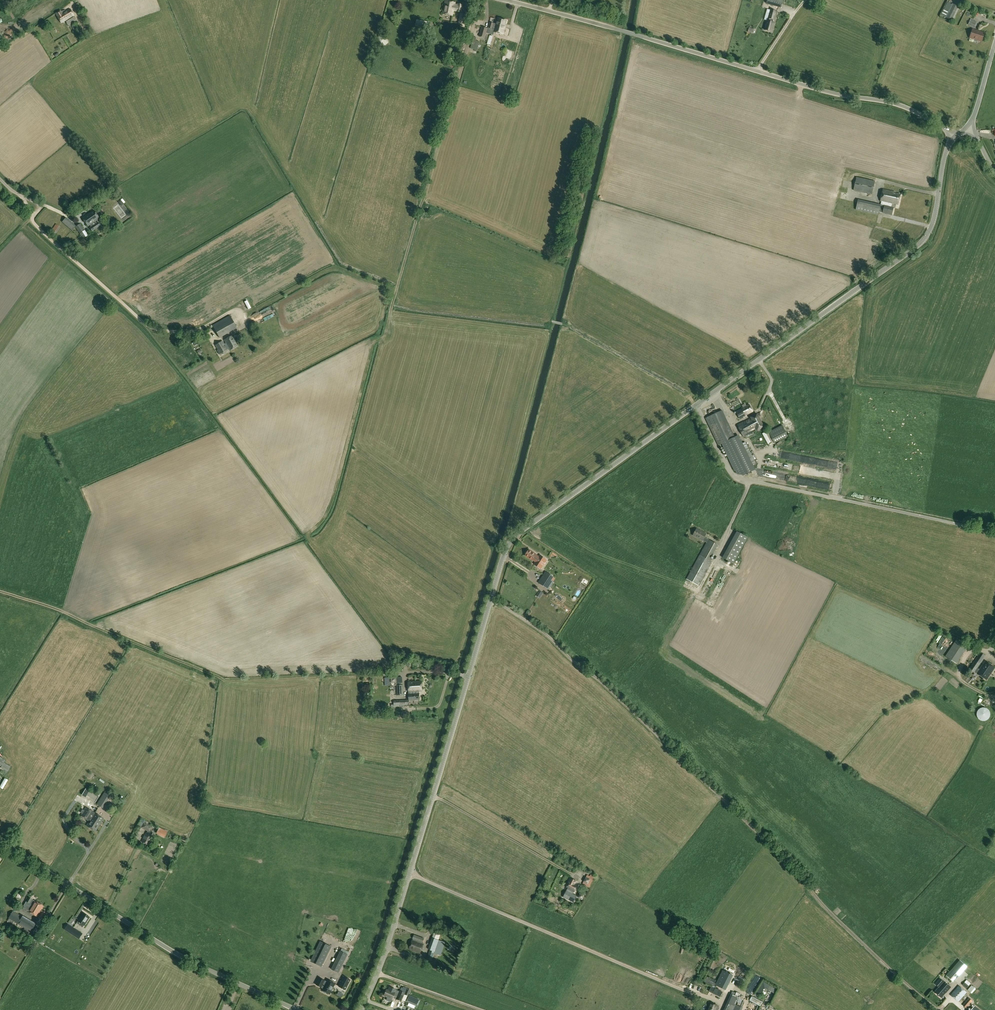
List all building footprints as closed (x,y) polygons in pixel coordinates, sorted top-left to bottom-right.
[(445,1),(443,14),(453,16),(454,11),(461,12),(463,5),(458,4),(458,6),(455,5),(455,3),(445,1)] [(952,4),(947,2),(941,15),(945,17),(953,21),(959,7),(952,4)] [(60,10),(55,13),(61,23),(67,19),(74,15),(70,9),(62,13),(60,10)] [(770,10),(767,22),(767,21),(765,30),(772,32),(774,23),(772,23),(773,20),(775,20),(777,12),(770,10)] [(467,14),(461,13),(458,24),(464,27),(467,14)] [(66,22),(68,26),(77,21),(74,17),(66,22)] [(488,28),(487,33),(493,34),(494,32),(503,34),(507,21),(498,18),(497,22),(496,22),(495,24),(494,23),(490,23),(489,28),(488,28)] [(415,28),(427,30),(429,22),(417,20),(415,28)] [(79,35),(77,31),(81,29),(78,22),(72,26),(76,36),(79,35)] [(485,38),(488,28),(482,27),(479,37),(485,38)] [(984,33),(973,30),(970,38),(981,41),(984,33)] [(377,38),(378,44),(385,46),(388,43),(387,36),(381,34),(377,38)] [(872,195),(875,181),(856,177),(853,191),(872,195)] [(883,189),(880,202),(881,202),(881,205),(891,207),(892,204),(898,205),(901,194),(895,193),(895,192),(883,189)] [(114,207),(120,218),(128,213),(120,199),(118,200),(120,204),(114,207)] [(879,212),(881,205),(858,200),(856,209),(878,215),(879,212)] [(893,208),(891,207),(881,205),(879,212),(892,215),(893,208)] [(90,228),(92,231),(100,226),(98,223),(96,224),(94,222),(99,219),(94,210),(82,218),(88,226),(91,224),(92,226),(90,228)] [(62,222),(72,231),(76,226),(66,218),(62,222)] [(55,236),(60,227),(56,224),(50,232),(55,236)] [(83,239),(88,236),(85,230),(80,224),(75,227),(83,239)] [(230,316),(212,325),(220,338),(237,328),(230,316)] [(221,342),(215,345),(218,350),(217,351),(219,354),(226,350),(229,349),(229,348),(230,350),(237,346),(232,336),(225,340),(226,343),(226,344),(225,344),(224,344),(223,341),(221,342)] [(736,412),(739,419),(753,411),(750,405),(736,412)] [(732,439),(719,412),(705,418),(718,446),(722,444),(732,439)] [(752,420),(738,426),(743,437),(756,430),(757,431),(764,428),(757,414),(750,417),(752,420)] [(788,424),(789,426),(786,427),(789,438),(795,437),(792,423),(788,424)] [(787,436),(782,426),(773,430),(778,441),(787,436)] [(732,439),(722,444),(737,475),(743,477),(754,471),(752,465),(755,463),(746,442),(745,442),(740,444),(737,437),(732,439)] [(686,579),(698,586),(712,561),(709,560),(718,544),(709,539),(704,537),(706,534),(697,529),(693,535),(702,540),(703,540),(706,542),(686,579)] [(737,533),(723,559),(734,564),(748,538),(737,533)] [(529,550),(525,556),(532,560),(535,562),(534,564),(541,569),(547,560),(539,555),(539,556),(536,554),(529,550)] [(546,571),(539,583),(546,587),(551,579),(553,577),(553,576),(546,571)] [(734,590),(729,587),(720,603),(725,606),(734,590)] [(956,664),(967,647),(956,640),(945,656),(956,664)] [(980,652),(969,669),(974,672),(977,673),(987,680),(994,668),(985,661),(979,669),(977,668),(985,656),(980,652)] [(400,662),(403,667),(407,665),(404,660),(403,660),(400,656),(397,658),(401,662),(400,662)] [(421,681),(408,682),(408,692),(409,692),(409,694),(419,694),(419,692),(422,691),(421,681)] [(409,700),(394,701),(394,707),(402,706),(409,706),(409,700),(419,700),(419,696),(419,694),(409,694),(409,696),(409,700)] [(980,705),(974,715),(984,720),(990,710),(980,705)] [(0,757),(0,766),(1,767),(8,772),(11,767),(4,762),(6,760),(0,757)] [(86,788),(85,791),(88,793),(85,797),(94,803),(95,803),(99,796),(86,788)] [(78,809),(82,804),(68,794),(65,799),(78,809)] [(92,812),(86,808),(81,816),(87,820),(92,812)] [(87,820),(89,821),(86,826),(95,832),(104,819),(95,813),(92,812),(87,820)] [(148,831),(150,832),(150,830),(152,827),(144,822),(141,827),(141,828),(148,831)] [(146,833),(141,841),(148,845),(153,836),(151,836),(153,832),(150,830),(150,832),(148,831),(147,833),(146,833)] [(594,878),(592,877),(587,875),(583,884),(589,887),(594,878)] [(578,885),(574,884),(576,881),(571,878),(566,888),(574,892),(578,885)] [(31,905),(32,903),(33,904),(28,911),(32,913),(38,903),(32,899),(29,897),(26,901),(31,905)] [(38,915),(39,916),(43,918),(46,913),(41,910),(43,906),(38,903),(32,913),(37,916),(38,915)] [(8,918),(15,922),(31,931),(35,924),(22,916),(13,911),(8,918)] [(77,921),(78,921),(77,923),(83,927),(84,925),(90,917),(83,912),(77,921)] [(445,942),(438,940),(440,935),(434,933),(432,938),(428,949),(429,950),(426,959),(431,961),(434,953),(440,955),(445,942)] [(413,939),(413,940),(422,943),(422,942),(423,942),(424,938),(414,934),(412,939),(413,939)] [(423,944),(422,943),(413,940),(412,940),(409,949),(420,953),(423,944)] [(320,941),(310,961),(321,967),(331,947),(320,941)] [(331,969),(339,973),(347,955),(340,951),(331,969)] [(959,962),(949,973),(954,977),(964,966),(959,962)] [(726,990),(730,982),(733,975),(724,970),(718,982),(716,985),(726,990)] [(350,980),(344,977),(339,987),(345,990),(350,980)] [(706,979),(704,982),(714,986),(716,983),(715,983),(710,981),(711,978),(707,977),(706,979)] [(323,991),(322,992),(325,993),(326,992),(330,994),(335,984),(327,980),(326,982),(319,978),(316,985),(321,987),(323,988),(322,990),(323,991)] [(966,988),(969,986),(971,983),(967,980),(962,985),(966,988)] [(941,998),(951,987),(944,981),(934,992),(941,998)] [(973,984),(972,986),(971,985),(967,990),(972,994),(976,989),(975,989),(977,987),(973,984)] [(966,992),(959,986),(951,995),(958,1001),(966,992)] [(392,998),(401,1001),(405,993),(399,990),(399,991),(396,990),(396,989),(392,988),(389,987),(388,990),(386,989),(384,996),(392,999),(392,998)] [(731,994),(723,1009),(733,1009),(735,1004),(739,997),(738,997),(735,996),(731,994)] [(415,1005),(416,1005),(419,999),(409,995),(406,1001),(409,1002),(407,1006),(414,1009),(415,1005)] [(763,1002),(752,996),(750,1001),(760,1006),(763,1002)] [(966,1008),(972,1001),(969,998),(963,1005),(966,1008)]
